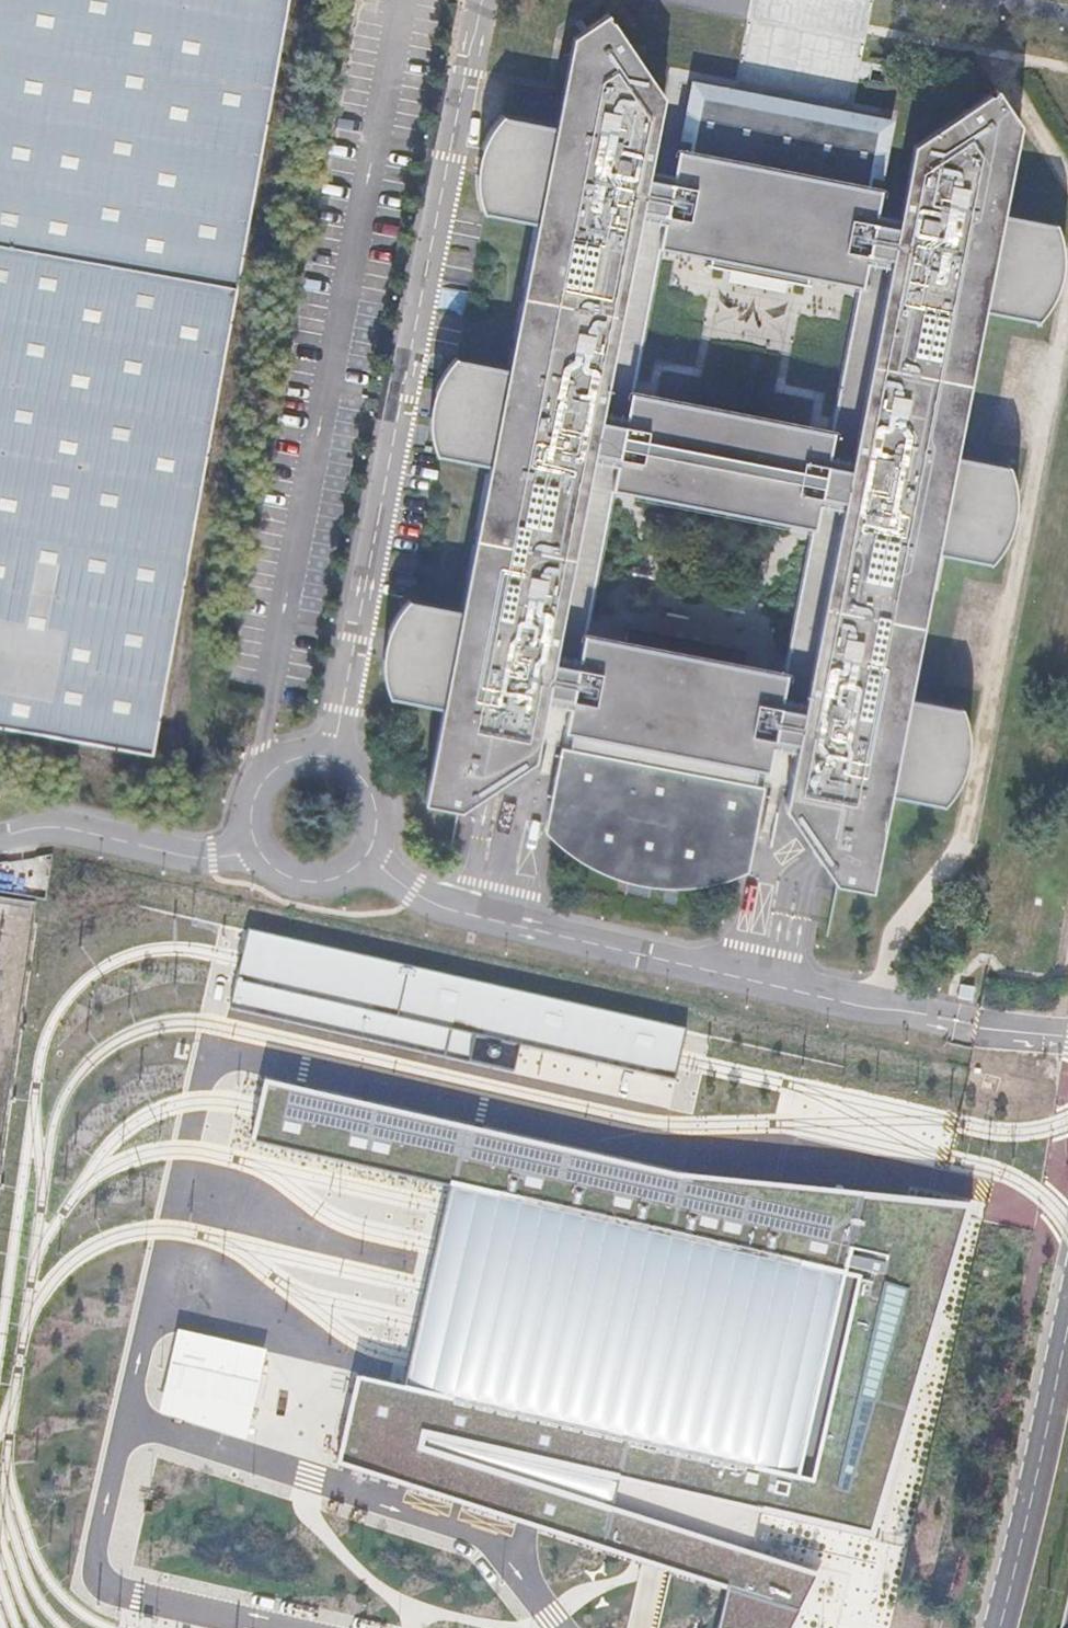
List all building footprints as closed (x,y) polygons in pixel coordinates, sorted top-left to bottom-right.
[(150,753),(286,0),(0,0),(0,725),(150,753)] [(1058,288),(1061,278),(1063,266),(1062,250),(1058,233),(1052,220),(1003,211),(1020,122),(996,87),(994,88),(995,90),(990,93),(989,91),(913,143),(899,215),(877,211),(882,187),(870,185),(881,126),(835,117),(835,114),(834,111),(832,109),(828,107),(825,107),(822,109),(819,112),(818,114),(763,103),(763,100),(761,97),(759,95),(756,94),(753,93),(749,95),(747,97),(746,100),(700,91),(689,150),(677,148),(672,172),(650,168),(664,96),(612,19),(611,20),(608,15),(609,14),(608,12),(572,36),(555,124),(502,114),(494,124),(488,134),(482,146),(480,152),(478,164),(477,177),(477,190),(480,202),(484,212),(537,223),(509,367),(456,356),(448,366),(441,376),(436,388),(432,400),(430,413),(430,425),(432,438),(437,455),(490,465),(463,608),(409,598),(401,608),(394,618),(389,630),(384,648),(383,661),(384,674),(387,686),(390,697),(444,707),(425,801),(460,808),(461,801),(467,802),(467,803),(469,804),(537,758),(540,741),(564,746),(548,829),(557,839),(576,854),(586,860),(608,871),(631,879),(643,881),(655,883),(679,884),(691,883),(715,879),(727,876),(749,868),(765,785),(789,789),(786,806),(831,873),(834,874),(834,873),(839,874),(838,881),(873,888),(891,793),(944,803),(952,794),(959,783),(962,777),(966,765),(969,753),(970,740),(969,728),(967,715),(963,705),(910,695),(938,551),(991,561),(999,552),(1006,541),(1011,529),(1015,511),(1016,498),(1016,486),(1013,474),(1010,463),(957,453),(984,309),(1037,319),(1047,308),(1053,299),(1058,288)] [(458,809),(456,843),(488,845),(490,811),(458,809)] [(679,1032),(249,930),(242,958),(233,1003),(476,1065),(483,1034),(669,1077),(673,1057),(679,1032)] [(265,1081),(260,1107),(252,1142),(450,1187),(448,1205),(438,1245),(429,1287),(421,1321),(413,1355),(405,1390),(357,1378),(336,1464),(728,1589),(719,1627),(792,1627),(817,1576),(748,1554),(418,1449),(423,1434),(758,1510),(873,1536),(968,1206),(864,1197),(680,1177),(265,1081)] [(159,1410),(246,1438),(265,1353),(176,1334),(159,1410)] [(748,1554),(758,1510),(423,1434),(418,1449),(748,1554)]
